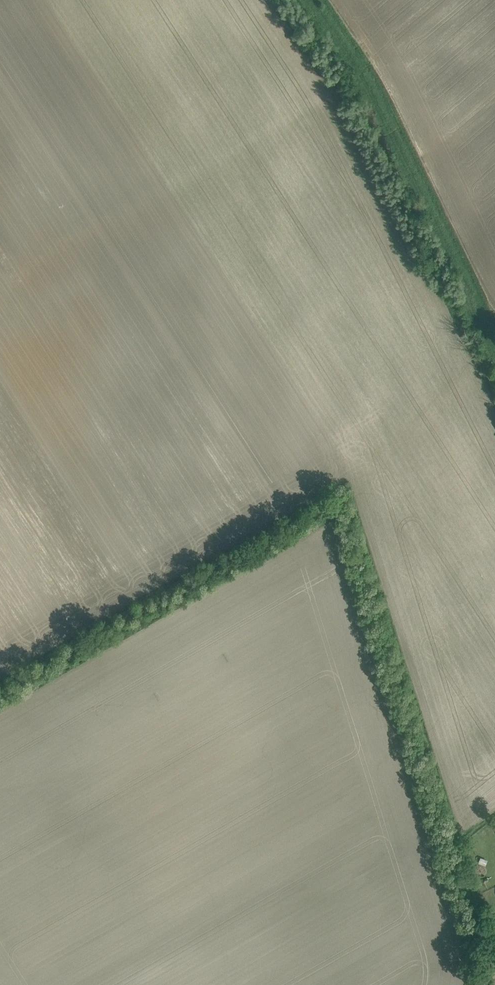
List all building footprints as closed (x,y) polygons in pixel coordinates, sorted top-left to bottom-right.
[(477,839),(483,834),(480,830),(474,835),(477,839)]
